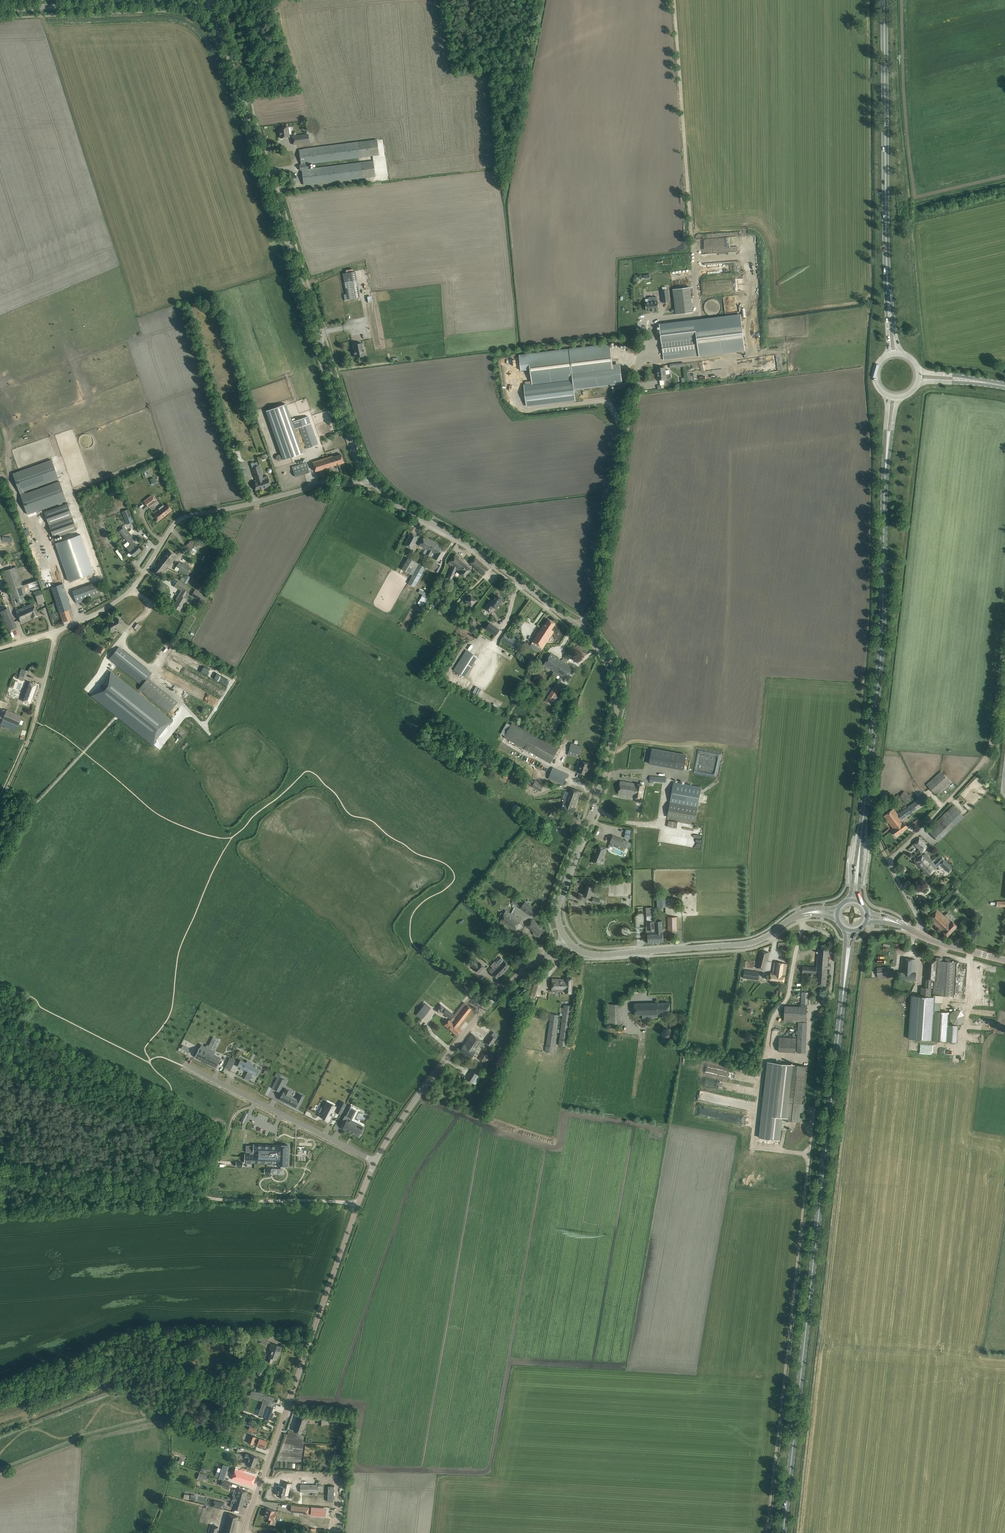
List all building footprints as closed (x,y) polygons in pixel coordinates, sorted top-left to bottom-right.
[(280,138),(290,137),(288,127),(279,128),(279,133),(280,133),(280,138)] [(293,144),(309,142),(308,134),(292,136),(293,144)] [(377,140),(299,150),(301,164),(299,165),(300,170),(302,170),(303,185),(375,175),(373,161),(308,169),(307,163),(379,154),(377,140)] [(355,271),(343,273),(345,282),(347,294),(344,294),(345,300),(348,300),(360,298),(356,280),(355,271)] [(672,288),(675,313),(692,311),(690,286),(672,288)] [(654,297),(649,297),(650,302),(645,302),(646,311),(651,310),(651,311),(652,311),(654,310),(654,311),(654,310),(659,309),(658,301),(657,297),(654,297)] [(706,303),(705,305),(704,307),(705,310),(706,312),(707,314),(710,315),(712,316),(715,316),(717,315),(719,313),(721,311),(721,308),(721,306),(720,303),(719,301),(717,300),(714,299),(712,299),(709,299),(707,301),(706,303)] [(741,315),(660,324),(664,360),(745,350),(741,315)] [(363,353),(364,352),(364,349),(363,349),(362,343),(353,344),(355,352),(354,352),(355,357),(363,356),(363,353)] [(610,344),(519,355),(521,370),(530,369),(532,384),(523,385),(525,406),(575,400),(574,389),(622,383),(621,368),(613,368),(610,344)] [(658,380),(663,379),(671,378),(671,373),(666,374),(665,367),(657,368),(658,380)] [(286,404),(266,411),(283,460),(303,453),(295,429),(299,427),(307,449),(318,445),(308,416),(292,422),(286,404)] [(232,441),(228,442),(231,451),(234,450),(234,449),(233,445),(236,443),(235,440),(232,441)] [(312,462),(314,467),(315,471),(344,462),(341,454),(333,456),(333,455),(330,456),(312,462)] [(52,460),(13,474),(27,514),(66,500),(52,460)] [(295,476),(309,472),(306,462),(292,467),(295,476)] [(271,485),(269,481),(268,475),(262,477),(262,476),(263,476),(259,465),(255,466),(254,463),(251,464),(252,467),(255,477),(255,476),(256,480),(253,481),(256,490),(271,485)] [(149,507),(156,501),(151,495),(144,501),(149,507)] [(68,503),(45,512),(54,538),(77,530),(68,503)] [(172,510),(169,506),(167,504),(164,506),(163,505),(153,513),(159,520),(172,510)] [(131,516),(128,509),(122,512),(125,519),(131,516)] [(136,540),(133,536),(124,527),(119,531),(131,544),(127,547),(131,551),(130,551),(134,556),(141,550),(134,542),(136,540)] [(404,545),(411,549),(418,536),(411,532),(404,545)] [(424,536),(419,545),(425,549),(428,550),(426,554),(426,555),(429,557),(432,552),(437,544),(424,536)] [(70,584),(94,575),(81,538),(57,546),(70,584)] [(437,544),(432,552),(436,554),(434,558),(439,561),(446,549),(437,544)] [(118,549),(115,551),(122,559),(124,558),(118,549)] [(168,567),(177,556),(169,550),(153,571),(159,576),(167,567),(168,567)] [(463,560),(455,554),(449,563),(453,566),(452,569),(453,570),(455,568),(465,577),(472,567),(463,559),(463,560)] [(475,556),(470,563),(483,575),(489,568),(475,556)] [(408,558),(402,569),(412,575),(418,563),(408,558)] [(435,571),(437,572),(438,570),(439,570),(441,566),(434,561),(432,565),(429,564),(428,567),(430,568),(435,571)] [(179,568),(179,569),(186,574),(191,568),(183,563),(182,564),(179,562),(176,566),(179,568)] [(418,563),(412,575),(413,575),(410,580),(416,583),(420,576),(425,567),(418,563)] [(26,595),(16,567),(3,571),(12,600),(26,595)] [(44,589),(55,585),(52,578),(41,582),(44,589)] [(177,600),(173,607),(177,609),(180,610),(183,605),(185,601),(186,599),(189,595),(187,593),(190,588),(182,583),(177,581),(174,586),(181,590),(183,591),(181,595),(180,595),(177,600)] [(101,594),(97,582),(72,590),(76,603),(101,594)] [(63,584),(51,587),(59,612),(60,612),(63,622),(71,619),(68,610),(71,609),(63,584)] [(198,591),(194,597),(202,602),(205,595),(198,591)] [(417,603),(423,606),(429,594),(423,591),(417,603)] [(470,594),(464,600),(471,606),(477,600),(470,594)] [(496,609),(500,603),(503,599),(496,595),(492,601),(491,600),(484,608),(489,612),(493,607),(496,609)] [(33,602),(27,605),(22,608),(22,607),(17,609),(16,610),(19,618),(22,623),(39,615),(37,610),(33,602)] [(9,630),(17,627),(15,622),(9,608),(0,611),(3,619),(2,620),(5,626),(7,631),(9,630)] [(107,623),(111,631),(115,629),(115,630),(123,626),(118,618),(112,621),(112,620),(107,623)] [(542,649),(551,635),(554,631),(551,629),(555,623),(548,619),(544,625),(543,624),(532,641),(529,646),(539,652),(542,649)] [(489,622),(485,628),(495,636),(500,629),(489,622)] [(521,643),(506,633),(501,640),(516,650),(521,643)] [(178,642),(180,643),(180,642),(183,644),(186,640),(179,636),(177,638),(177,639),(176,641),(178,642)] [(119,646),(109,659),(142,686),(148,677),(152,673),(119,646)] [(466,650),(453,670),(464,676),(473,661),(474,662),(476,659),(475,658),(476,656),(466,650)] [(544,664),(555,671),(562,660),(551,653),(544,664)] [(573,667),(562,660),(555,671),(566,678),(573,667)] [(21,675),(20,678),(24,679),(27,670),(21,668),(19,675),(21,675)] [(112,672),(93,696),(153,745),(157,741),(155,740),(168,724),(169,725),(172,721),(112,672)] [(39,685),(34,684),(29,682),(26,688),(25,688),(21,700),(31,703),(33,696),(35,697),(39,685)] [(559,697),(556,695),(562,685),(557,682),(545,701),(550,704),(552,701),(555,703),(559,697)] [(529,698),(530,696),(525,694),(522,698),(528,703),(531,699),(529,698)] [(22,716),(7,710),(3,709),(0,716),(0,718),(3,719),(1,724),(16,731),(22,716)] [(559,748),(545,740),(540,737),(539,738),(512,723),(506,735),(552,761),(559,748)] [(572,743),(569,751),(580,754),(582,746),(572,743)] [(652,748),(649,763),(683,769),(686,755),(652,748)] [(590,763),(585,762),(582,761),(579,768),(578,768),(577,772),(586,775),(590,763)] [(549,777),(548,779),(553,781),(563,785),(564,784),(568,774),(553,767),(549,777)] [(543,780),(546,774),(539,770),(536,777),(543,780)] [(952,783),(941,771),(927,785),(936,795),(937,794),(938,795),(952,783)] [(544,785),(536,780),(532,786),(540,791),(544,785)] [(637,783),(625,781),(620,781),(618,794),(635,796),(635,797),(640,798),(641,798),(643,784),(637,783)] [(696,822),(698,808),(701,787),(674,782),(668,817),(696,822)] [(560,798),(559,802),(563,804),(561,810),(574,814),(576,808),(575,808),(578,799),(578,798),(579,796),(581,797),(582,792),(570,788),(566,799),(565,799),(562,798),(560,798)] [(906,803),(911,798),(904,791),(900,796),(898,794),(892,800),(897,804),(901,799),(906,803)] [(908,827),(904,822),(903,821),(905,819),(930,800),(925,794),(907,807),(898,814),(897,812),(894,808),(884,816),(894,829),(892,830),(896,835),(908,827)] [(964,816),(956,809),(953,805),(928,830),(939,841),(964,816)] [(705,827),(704,834),(714,835),(715,828),(705,827)] [(610,842),(609,845),(613,847),(614,846),(617,848),(618,847),(619,847),(620,845),(626,848),(626,847),(629,848),(631,842),(628,841),(613,835),(610,842)] [(928,847),(920,838),(914,844),(922,852),(928,847)] [(607,847),(599,845),(593,861),(600,864),(607,847)] [(921,853),(914,860),(923,870),(926,868),(925,867),(932,860),(925,853),(923,855),(921,853)] [(951,865),(944,859),(940,864),(946,870),(951,865)] [(924,870),(923,871),(928,876),(938,867),(932,861),(932,860),(925,867),(926,868),(923,870),(924,870)] [(595,892),(596,888),(586,885),(584,895),(591,897),(592,892),(595,892)] [(657,907),(666,907),(665,895),(657,895),(657,907)] [(520,908),(527,913),(531,916),(536,909),(525,901),(520,908)] [(948,936),(957,926),(953,921),(951,922),(936,907),(927,917),(948,936)] [(501,912),(498,918),(501,919),(500,921),(500,922),(511,928),(515,931),(521,920),(517,917),(514,914),(511,913),(506,910),(504,914),(501,912)] [(668,930),(670,930),(670,936),(676,936),(676,930),(677,930),(677,917),(668,917),(668,930)] [(538,938),(546,931),(532,919),(528,924),(538,934),(536,936),(538,938)] [(655,932),(655,921),(647,922),(647,930),(654,930),(654,933),(648,933),(648,943),(657,942),(657,935),(656,935),(656,932),(655,932)] [(664,942),(663,937),(663,932),(662,929),(662,921),(655,921),(655,932),(656,932),(656,935),(657,935),(657,942),(664,942)] [(803,966),(802,971),(802,974),(811,974),(811,973),(816,973),(815,985),(821,985),(826,985),(829,949),(818,948),(817,967),(803,966)] [(760,950),(758,959),(766,961),(767,961),(768,957),(769,952),(760,950)] [(936,960),(927,960),(925,980),(926,980),(925,987),(921,987),(920,996),(911,995),(908,1039),(932,1040),(934,1011),(935,1002),(935,995),(938,995),(938,998),(942,998),(942,995),(953,996),(955,962),(952,962),(952,958),(945,958),(945,961),(942,961),(943,959),(942,959),(942,957),(936,957),(936,960)] [(915,980),(916,973),(914,973),(915,959),(902,958),(901,972),(900,972),(900,979),(915,980)] [(474,960),(470,964),(475,968),(474,969),(479,973),(484,967),(480,962),(478,964),(474,960)] [(510,966),(506,962),(504,960),(499,965),(496,962),(488,970),(493,976),(497,979),(510,966)] [(786,973),(787,969),(788,964),(775,962),(773,973),(771,972),(770,980),(784,982),(785,973),(786,973)] [(877,968),(878,977),(892,976),(891,967),(877,968)] [(758,980),(759,972),(745,970),(744,978),(758,980)] [(552,978),(552,990),(555,990),(555,988),(560,988),(560,991),(566,991),(565,993),(572,993),(573,978),(566,978),(566,979),(552,978)] [(533,1000),(539,982),(532,980),(526,997),(533,1000)] [(445,1024),(453,1031),(457,1034),(461,1030),(459,1028),(461,1026),(474,1010),(470,1007),(464,1002),(454,1015),(445,1008),(442,1012),(451,1019),(450,1021),(448,1020),(445,1024)] [(658,1017),(658,1014),(670,1014),(669,1002),(630,1004),(631,1009),(631,1011),(635,1011),(635,1015),(642,1015),(643,1018),(655,1018),(655,1017),(658,1017)] [(422,1019),(431,1008),(425,1003),(425,1004),(422,1008),(416,1014),(422,1019)] [(607,1004),(607,1024),(621,1025),(621,1005),(607,1004)] [(785,1005),(784,1021),(806,1022),(807,1005),(801,1004),(801,1006),(785,1005)] [(563,1015),(559,1045),(567,1046),(572,1006),(564,1005),(563,1015)] [(964,1015),(961,1010),(955,1009),(950,1013),(949,1019),(953,1024),(959,1024),(964,1021),(964,1015)] [(820,1018),(825,1014),(822,1010),(817,1013),(817,1014),(816,1015),(817,1018),(819,1017),(820,1018)] [(949,1012),(934,1011),(932,1040),(947,1041),(957,1042),(958,1025),(948,1024),(949,1012)] [(551,1014),(546,1051),(554,1052),(559,1015),(551,1014)] [(807,1022),(802,1022),(798,1022),(798,1032),(796,1032),(796,1034),(798,1034),(797,1052),(806,1053),(807,1022)] [(472,1034),(465,1044),(475,1051),(479,1045),(482,1041),(476,1037),(472,1034)] [(485,1043),(491,1046),(496,1039),(491,1035),(485,1043)] [(199,1047),(195,1056),(205,1062),(211,1049),(214,1045),(217,1039),(213,1037),(207,1047),(206,1047),(201,1044),(200,1047),(199,1047)] [(795,1052),(796,1038),(779,1037),(778,1051),(795,1052)] [(464,1044),(460,1050),(464,1053),(471,1058),(475,1051),(465,1044),(464,1044)] [(211,1049),(205,1062),(216,1067),(220,1058),(214,1054),(215,1051),(211,1049)] [(485,1062),(488,1057),(481,1053),(478,1059),(485,1062)] [(230,1058),(225,1067),(228,1061),(233,1064),(235,1060),(230,1058)] [(244,1079),(249,1081),(253,1074),(256,1075),(259,1069),(252,1066),(252,1067),(245,1064),(246,1063),(240,1060),(237,1066),(248,1071),(244,1079)] [(768,1062),(760,1137),(779,1140),(782,1119),(802,1122),(804,1104),(804,1102),(806,1102),(807,1098),(804,1098),(808,1066),(768,1062)] [(707,1067),(706,1073),(741,1080),(742,1075),(707,1067)] [(466,1079),(473,1083),(479,1072),(472,1068),(466,1079)] [(227,1076),(235,1079),(237,1074),(230,1071),(227,1076)] [(278,1076),(272,1088),(274,1089),(276,1084),(280,1086),(281,1087),(285,1079),(278,1076)] [(298,1097),(298,1096),(296,1100),(294,1098),(288,1096),(291,1091),(286,1088),(283,1095),(282,1094),(279,1099),(283,1101),(284,1102),(287,1103),(288,1103),(291,1104),(290,1105),(295,1107),(296,1107),(297,1107),(298,1104),(300,1105),(303,1099),(298,1097)] [(326,1105),(324,1109),(321,1108),(319,1112),(322,1113),(320,1116),(328,1120),(334,1109),(326,1105)] [(345,1115),(343,1119),(346,1121),(345,1123),(346,1123),(344,1126),(345,1127),(344,1128),(348,1130),(352,1132),(353,1132),(354,1132),(354,1133),(359,1136),(362,1129),(355,1126),(357,1123),(353,1121),(359,1110),(351,1106),(350,1108),(347,1115),(346,1116),(345,1115)] [(246,1145),(245,1152),(251,1152),(251,1154),(245,1154),(244,1162),(277,1163),(277,1165),(287,1166),(288,1145),(277,1145),(277,1146),(275,1146),(275,1145),(253,1144),(253,1145),(246,1145)] [(267,1361),(269,1362),(270,1362),(271,1363),(272,1363),(271,1363),(272,1363),(272,1362),(272,1361),(273,1360),(273,1359),(274,1358),(276,1359),(278,1353),(279,1353),(281,1347),(277,1345),(272,1343),(270,1349),(272,1350),(270,1357),(269,1356),(268,1359),(268,1360),(268,1361),(267,1361)] [(265,1393),(251,1391),(251,1393),(250,1395),(262,1400),(262,1399),(265,1400),(265,1401),(264,1405),(261,1411),(263,1411),(261,1416),(261,1417),(269,1419),(272,1410),(273,1407),(270,1406),(273,1397),(264,1394),(265,1393)] [(294,1431),(301,1433),(305,1423),(306,1418),(298,1415),(296,1421),(297,1421),(294,1431)] [(250,1435),(248,1442),(253,1444),(254,1442),(257,1443),(257,1445),(265,1447),(267,1441),(256,1437),(250,1435)] [(258,1457),(253,1456),(250,1455),(246,1453),(245,1457),(249,1458),(247,1464),(254,1467),(258,1457)] [(215,1471),(214,1476),(223,1479),(225,1474),(228,1466),(220,1463),(218,1472),(215,1471)] [(256,1474),(235,1467),(232,1479),(248,1484),(252,1485),(256,1474)] [(231,1483),(221,1479),(220,1485),(230,1488),(231,1483)] [(279,1485),(276,1494),(284,1497),(285,1494),(287,1495),(290,1484),(284,1482),(283,1487),(282,1486),(279,1485)] [(302,1505),(302,1492),(317,1492),(318,1485),(300,1484),(300,1492),(299,1500),(298,1500),(298,1504),(302,1505)] [(233,1495),(233,1498),(245,1501),(248,1492),(243,1490),(238,1489),(236,1496),(233,1495)] [(228,1497),(228,1499),(232,1500),(230,1507),(233,1508),(241,1510),(244,1501),(245,1502),(245,1501),(233,1498),(228,1497)] [(214,1500),(212,1507),(223,1509),(224,1503),(214,1500)] [(287,1510),(291,1510),(291,1511),(296,1511),(296,1504),(287,1504),(279,1503),(279,1509),(282,1509),(282,1505),(287,1505),(287,1510)] [(311,1507),(311,1515),(316,1515),(324,1516),(324,1512),(323,1512),(323,1508),(317,1507),(311,1507)] [(274,1520),(277,1511),(268,1508),(267,1508),(265,1511),(264,1516),(269,1518),(267,1522),(272,1524),(273,1520),(274,1520)] [(234,1515),(228,1513),(223,1532),(234,1532),(239,1516),(234,1515)]
